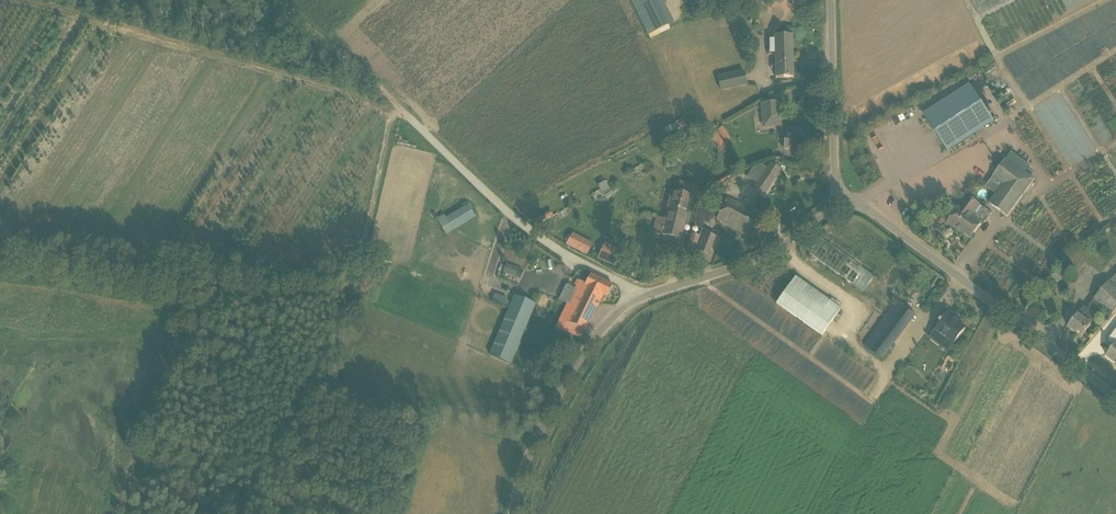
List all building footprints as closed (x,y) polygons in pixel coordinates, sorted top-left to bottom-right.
[(793,78),(792,41),(792,36),(774,37),(775,78),(793,78)] [(744,70),(717,76),(720,92),(748,85),(744,70)] [(948,153),(994,122),(970,85),(924,115),(948,153)] [(763,119),(780,117),(779,102),(761,104),(763,119)] [(784,150),(823,150),(823,135),(810,135),(810,127),(786,127),(786,135),(784,135),(784,150)] [(728,150),(723,143),(718,147),(722,154),(728,150)] [(1007,217),(1035,179),(1007,158),(988,184),(998,192),(989,204),(1007,217)] [(769,176),(774,180),(781,170),(770,163),(753,188),(759,192),(769,176)] [(653,234),(681,241),(692,196),(694,187),(679,183),(677,192),(674,191),(666,220),(658,218),(653,234)] [(766,216),(755,210),(728,196),(716,219),(745,234),(754,238),(754,239),(766,216)] [(969,196),(948,224),(958,231),(959,230),(971,239),(982,224),(972,217),(980,205),(969,196)] [(446,235),(477,218),(469,203),(438,220),(446,235)] [(697,251),(709,255),(716,237),(703,233),(697,251)] [(692,234),(690,240),(698,243),(700,237),(692,234)] [(591,244),(573,235),(568,245),(586,254),(591,244)] [(614,267),(621,251),(613,248),(611,252),(602,248),(597,260),(614,267)] [(509,275),(513,267),(506,264),(503,272),(509,275)] [(1051,276),(1056,284),(1062,280),(1058,272),(1051,276)] [(560,319),(586,331),(604,300),(605,300),(613,286),(591,275),(586,284),(579,281),(560,319)] [(1093,300),(1087,309),(1084,307),(1078,314),(1068,328),(1081,337),(1091,324),(1103,308),(1111,316),(1115,311),(1115,275),(1110,281),(1093,300)] [(789,286),(776,304),(821,336),(841,309),(829,301),(823,310),(789,286)] [(507,301),(495,295),(492,302),(504,307),(507,301)] [(514,296),(489,355),(510,364),(535,305),(514,296)] [(890,312),(908,325),(915,316),(897,302),(890,312)] [(955,344),(966,329),(954,321),(957,317),(949,311),(940,323),(941,324),(937,330),(941,333),(940,334),(948,340),(949,339),(955,344)] [(1107,357),(1115,364),(1115,344),(1107,357)]
